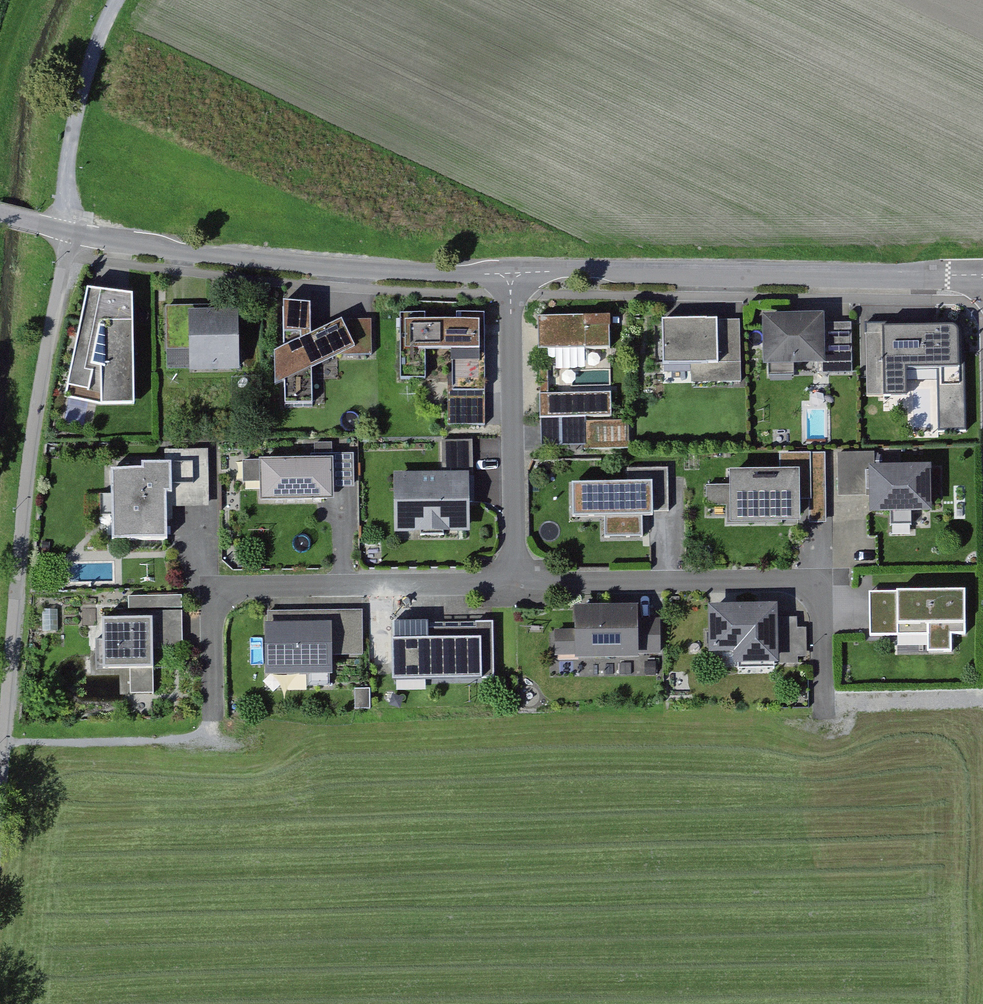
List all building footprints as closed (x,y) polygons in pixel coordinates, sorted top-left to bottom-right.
[(94,288),(87,287),(67,397),(103,403),(136,402),(134,294),(115,291),(94,288)] [(310,301),(284,299),(286,345),(274,351),(275,384),(286,378),(287,401),(316,402),(314,367),(340,353),(375,352),(373,319),(357,318),(342,317),(315,330),(310,332),(310,301)] [(185,304),(168,304),(169,367),(243,366),(242,310),(213,310),(213,304),(211,303),(185,304)] [(826,312),(762,311),(762,363),(825,364),(826,312)] [(611,313),(541,313),(541,345),(611,345),(611,313)] [(424,315),(399,315),(399,380),(426,381),(426,352),(451,352),(450,423),(482,423),(482,407),(483,329),(483,315),(455,315),(455,323),(424,323),(424,315)] [(743,317),(664,319),(665,362),(694,361),(694,380),(746,378),(743,317)] [(970,324),(884,324),(884,394),(910,394),(910,367),(941,367),(941,429),(970,429),(970,324)] [(609,394),(540,396),(541,420),(541,432),(541,447),(585,446),(585,450),(628,448),(628,422),(609,422),(609,394)] [(445,470),(396,471),(397,532),(472,530),(471,500),(477,500),(477,488),(476,457),(476,437),(444,438),(445,470)] [(141,468),(112,469),(112,537),(165,536),(165,518),(165,505),(190,505),(211,505),(210,448),(166,448),(166,462),(141,462),(141,468)] [(866,453),(838,454),(839,495),(852,495),(867,494),(866,467),(866,453)] [(311,459),(241,461),(242,483),(258,483),(259,503),(332,501),(332,487),(342,487),(352,487),(351,454),(311,455),(311,459)] [(932,512),(931,465),(866,467),(867,494),(868,513),(891,513),(891,525),(910,525),(910,513),(932,512)] [(654,514),(654,510),(661,510),(673,510),(673,466),(631,467),(632,481),(573,482),(573,515),(606,514),(607,535),(647,535),(646,515),(650,514),(654,514)] [(825,470),(809,471),(810,498),(810,521),(818,521),(825,521),(825,470)] [(809,471),(727,472),(728,485),(706,485),(706,505),(729,504),(729,524),(801,523),(800,498),(810,498),(809,471)] [(964,594),(871,593),(870,600),(870,611),(870,639),(925,640),(925,652),(951,653),(951,632),(963,632),(964,594)] [(131,619),(103,619),(104,668),(156,667),(155,643),(186,642),(186,624),(185,596),(130,596),(131,619)] [(771,602),(709,604),(710,653),(735,652),(735,666),(780,666),(780,620),(779,602),(771,602)] [(610,603),(576,603),(576,628),(558,628),(558,654),(663,654),(663,618),(647,618),(637,618),(637,603),(610,603)] [(325,612),(266,613),(267,673),(334,671),(334,655),(333,611),(325,612)] [(346,612),(333,611),(334,655),(361,654),(360,612),(346,612)] [(788,619),(780,620),(780,666),(797,666),(797,657),(807,657),(806,628),(796,628),(796,619),(788,619)] [(411,621),(394,621),(394,678),(496,678),(496,621),(453,621),(411,621)] [(265,639),(252,639),(254,670),(266,669),(265,639)]
